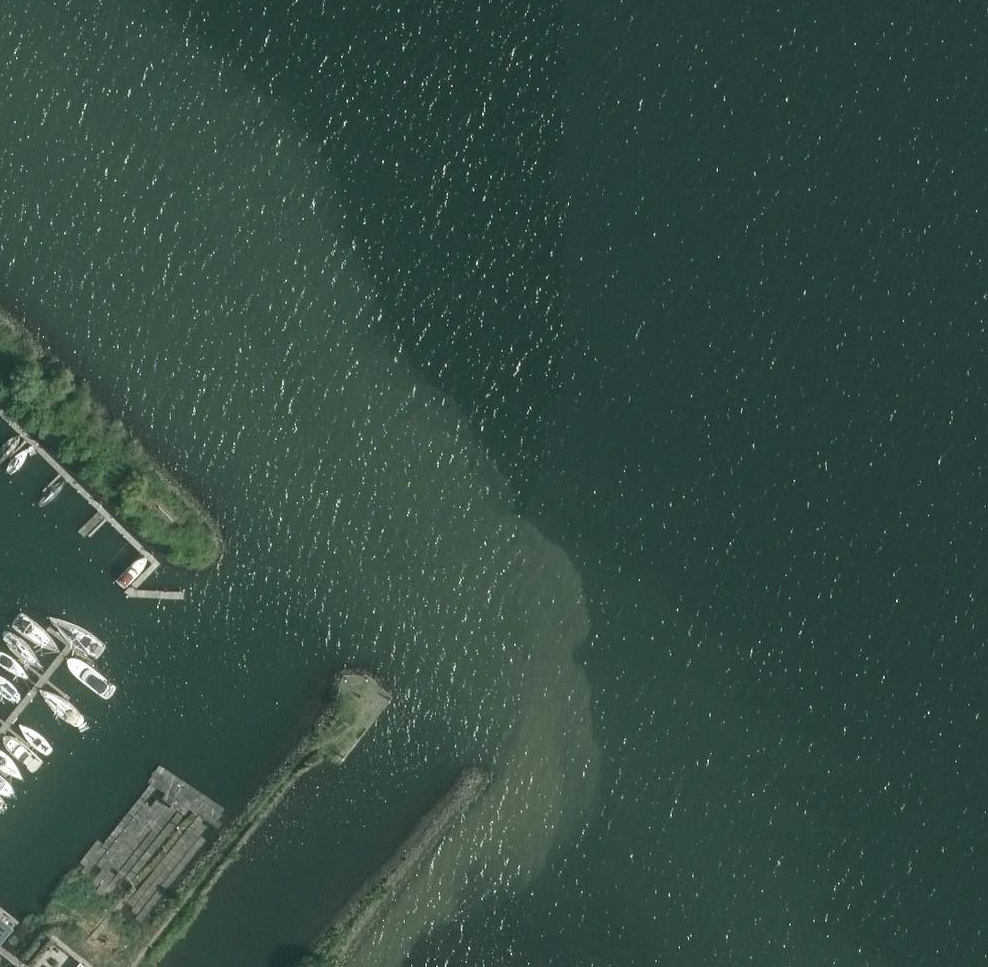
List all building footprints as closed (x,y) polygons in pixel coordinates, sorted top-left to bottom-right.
[(7,898),(0,907),(0,942),(24,912),(7,898)]
